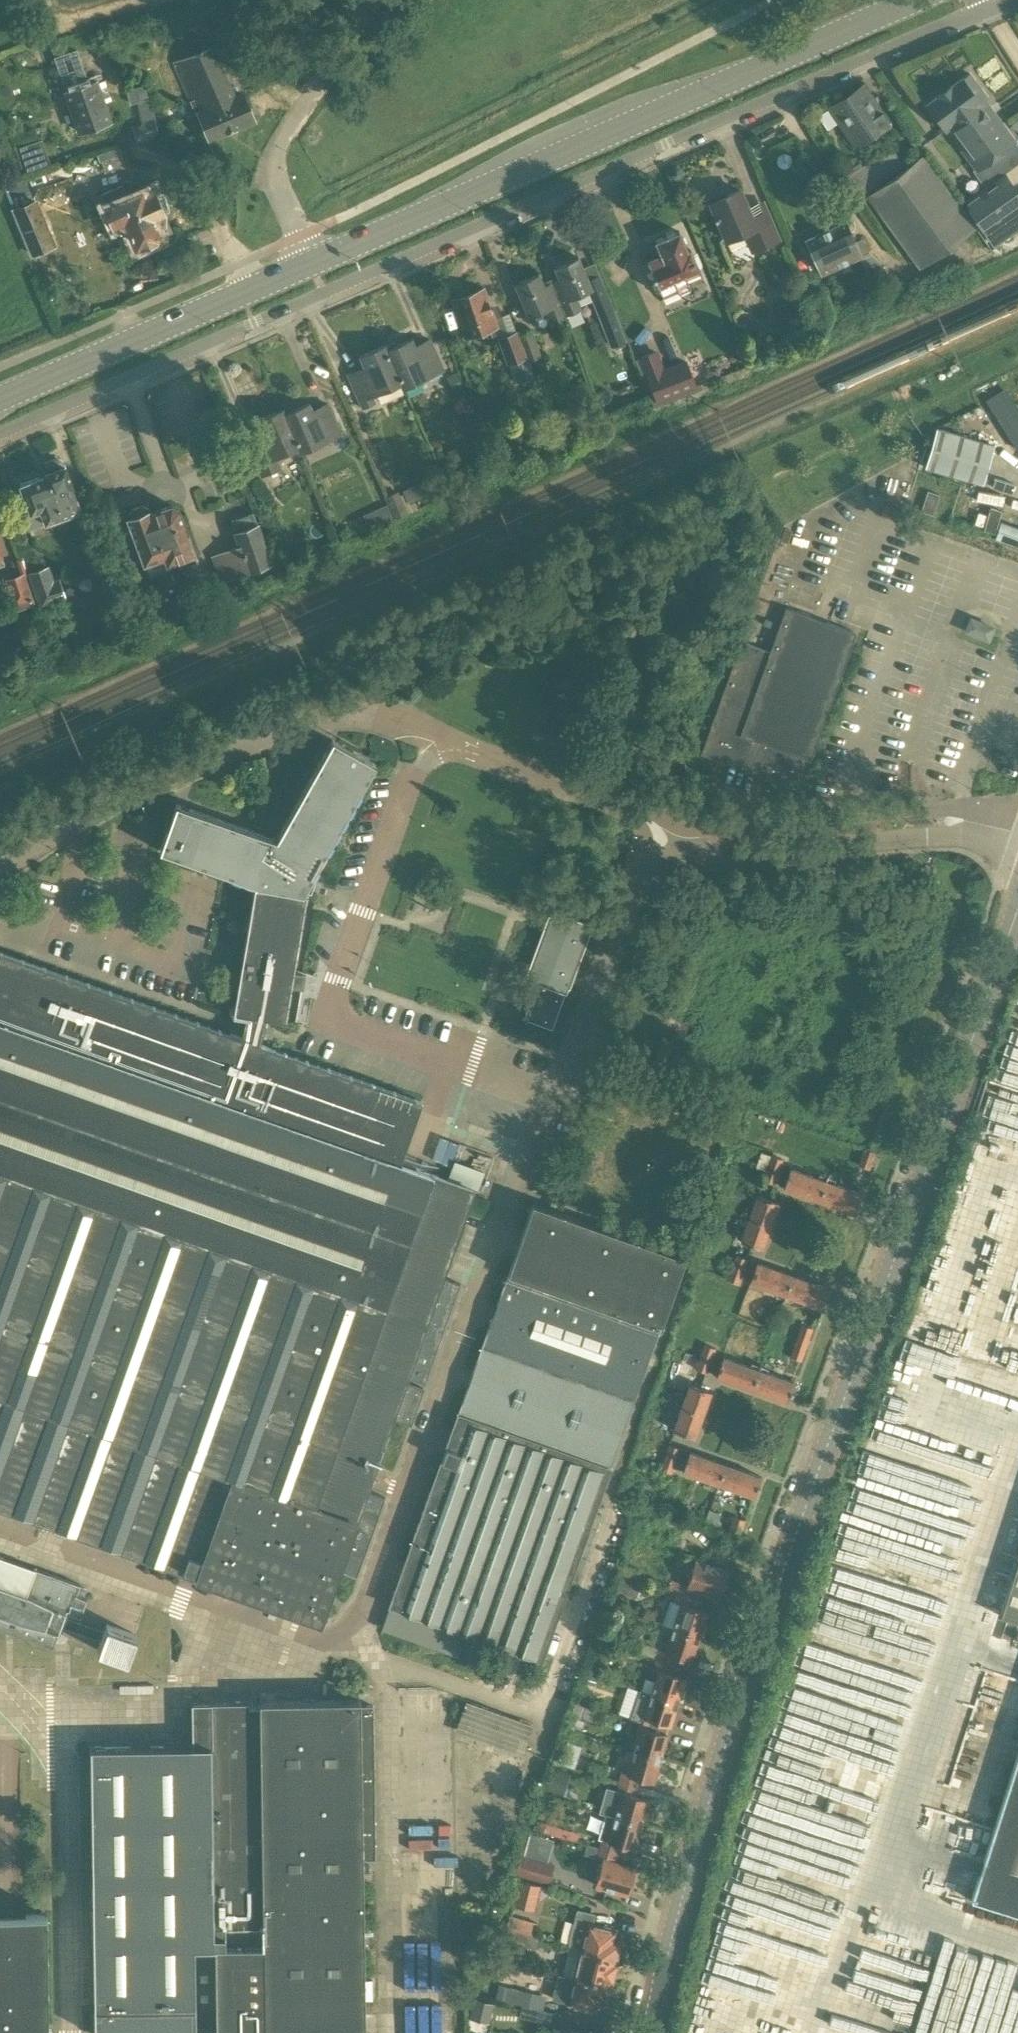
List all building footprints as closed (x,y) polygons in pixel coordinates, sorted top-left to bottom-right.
[(214,45),(174,62),(195,110),(197,109),(210,140),(255,120),(243,91),(235,94),(214,45)] [(110,121),(97,80),(89,83),(79,50),(60,56),(71,89),(66,90),(79,131),(110,121)] [(946,129),(976,169),(974,171),(986,188),(965,204),(987,234),(1017,212),(1017,193),(1004,174),(996,180),(985,164),(1015,142),(991,109),(995,107),(970,73),(962,79),(962,78),(926,104),(945,130),(946,129)] [(149,98),(143,80),(126,85),(131,104),(141,101),(148,120),(157,117),(150,98),(149,98)] [(890,125),(863,84),(828,107),(829,108),(818,115),(827,129),(838,121),(855,148),(890,125)] [(132,127),(137,142),(156,135),(152,121),(132,127)] [(897,169),(894,158),(891,147),(842,179),(860,199),(897,169)] [(867,196),(919,268),(977,226),(925,155),(867,196)] [(127,226),(136,246),(163,235),(163,233),(171,229),(155,191),(146,194),(143,188),(128,195),(123,183),(101,193),(106,205),(105,205),(113,223),(122,219),(126,226),(127,226)] [(752,218),(740,190),(710,203),(716,217),(714,218),(715,221),(718,219),(727,240),(745,232),(753,251),(779,239),(767,212),(752,218)] [(36,201),(14,210),(31,254),(54,245),(36,201)] [(805,239),(821,272),(870,249),(869,248),(868,249),(864,239),(856,243),(845,220),(805,239)] [(660,254),(647,260),(663,297),(691,285),(687,276),(700,270),(691,248),(688,250),(679,231),(655,242),(660,254)] [(551,282),(566,316),(581,310),(575,297),(592,290),(578,257),(554,267),(559,278),(551,282)] [(566,316),(551,282),(543,285),(538,274),(515,284),(529,317),(546,310),(551,322),(566,316)] [(468,335),(496,326),(483,288),(455,298),(468,335)] [(614,310),(612,311),(599,316),(610,346),(626,340),(614,310)] [(526,357),(518,336),(516,331),(498,337),(508,363),(526,357)] [(533,331),(518,336),(526,357),(527,361),(542,356),(533,331)] [(384,345),(400,383),(402,388),(443,370),(430,339),(415,346),(412,339),(388,349),(386,345),(384,345)] [(400,383),(384,345),(360,356),(367,372),(350,379),(363,408),(375,403),(372,396),(400,383)] [(688,361),(671,368),(662,373),(654,354),(642,359),(661,401),(698,385),(688,361)] [(1006,389),(986,402),(1017,449),(1017,407),(1006,389)] [(281,410),(297,447),(298,447),(300,452),(340,435),(327,404),(312,410),(309,403),(285,413),(283,409),(281,410)] [(297,447),(281,410),(257,420),(264,435),(247,443),(261,476),(280,468),(275,457),(297,447)] [(936,428),(924,467),(982,484),(994,446),(936,428)] [(45,473),(37,477),(54,518),(59,516),(63,525),(84,518),(81,507),(72,486),(74,485),(62,457),(56,455),(44,461),(41,465),(45,473)] [(54,518),(37,477),(18,485),(25,502),(18,504),(28,529),(54,518)] [(403,490),(408,502),(421,496),(416,485),(403,490)] [(969,489),(960,516),(980,523),(983,514),(976,512),(982,494),(969,489)] [(386,496),(395,518),(407,513),(398,491),(387,496),(386,496)] [(939,495),(927,491),(921,511),(932,515),(939,495)] [(131,509),(127,516),(149,575),(170,567),(168,563),(176,560),(178,568),(196,561),(193,554),(196,553),(178,508),(171,504),(151,512),(150,508),(142,504),(131,509)] [(386,505),(378,509),(383,523),(392,519),(386,505)] [(213,556),(222,580),(273,562),(259,523),(257,524),(253,513),(232,520),(236,532),(235,532),(240,546),(213,556)] [(1017,546),(1017,528),(1001,522),(996,538),(1017,546)] [(28,573),(40,606),(68,598),(61,580),(55,582),(49,565),(28,573)] [(5,579),(15,609),(34,603),(24,572),(5,579)] [(701,753),(708,756),(800,789),(857,632),(786,607),(770,650),(742,640),(701,753)] [(764,617),(762,624),(771,627),(773,620),(764,617)] [(992,628),(971,619),(966,631),(987,639),(992,628)] [(254,882),(305,891),(306,886),(376,763),(332,739),(276,839),(176,804),(159,851),(254,882)] [(660,831),(669,811),(646,801),(637,822),(660,831)] [(694,813),(693,833),(723,834),(723,814),(694,813)] [(254,882),(233,1012),(245,1014),(240,1035),(0,951),(0,1508),(321,1623),(340,1572),(356,1577),(383,1498),(368,1492),(394,1419),(410,1425),(423,1387),(407,1382),(408,1378),(425,1384),(460,1283),(442,1277),(473,1189),(400,1163),(422,1100),(260,1043),(266,1018),(284,1020),(290,987),(298,989),(300,974),(292,973),(305,891),(254,882)] [(551,909),(549,915),(545,914),(524,972),(528,973),(526,979),(535,982),(522,1018),(551,1029),(564,992),(565,993),(591,923),(551,909)] [(991,1076),(1017,1085),(1017,1045),(1003,1039),(991,1076)] [(869,1169),(874,1154),(875,1152),(864,1148),(858,1165),(869,1169)] [(762,1179),(774,1184),(783,1159),(771,1155),(762,1179)] [(818,1200),(825,1181),(790,1168),(783,1187),(818,1200)] [(861,1193),(825,1181),(818,1200),(854,1212),(861,1193)] [(749,1217),(769,1225),(778,1202),(757,1194),(749,1217)] [(598,1502),(684,1257),(580,1220),(584,1209),(547,1196),(543,1207),(532,1203),(388,1608),(464,1635),(539,1662),(564,1591),(574,1595),(606,1505),(598,1502)] [(769,1225),(749,1217),(740,1240),(761,1248),(769,1225)] [(727,1279),(739,1283),(747,1259),(736,1255),(727,1279)] [(785,1294),(792,1275),(756,1262),(749,1281),(785,1294)] [(792,1275),(785,1294),(820,1307),(827,1288),(792,1275)] [(801,1360),(812,1328),(801,1324),(790,1357),(801,1360)] [(707,1373),(715,1347),(704,1344),(695,1368),(707,1373)] [(751,1389),(758,1370),(722,1357),(716,1376),(751,1389)] [(758,1370),(751,1389),(787,1401),(794,1382),(758,1370)] [(690,1383),(681,1406),(702,1414),(710,1391),(690,1383)] [(702,1414),(681,1406),(673,1429),(694,1437),(702,1414)] [(672,1472),(680,1448),(668,1444),(661,1467),(672,1472)] [(718,1483),(724,1464),(689,1452),(682,1471),(718,1483)] [(659,1465),(652,1462),(650,1470),(657,1472),(659,1465)] [(724,1464),(718,1483),(754,1496),(760,1477),(724,1464)] [(946,1586),(966,1519),(848,1485),(828,1552),(946,1586)] [(653,1525),(680,1534),(686,1520),(659,1511),(653,1525)] [(721,1515),(711,1511),(707,1522),(717,1526),(721,1515)] [(733,1516),(728,1533),(738,1536),(744,1520),(733,1516)] [(831,1556),(827,1569),(851,1576),(855,1563),(831,1556)] [(1000,1614),(1017,1620),(1017,1558),(1000,1614)] [(680,1582),(677,1591),(696,1597),(698,1590),(719,1597),(727,1571),(694,1560),(686,1584),(680,1582)] [(86,1599),(76,1595),(80,1585),(34,1568),(24,1595),(0,1587),(0,1615),(22,1623),(17,1636),(53,1648),(58,1633),(60,1634),(62,1629),(100,1642),(97,1651),(125,1661),(135,1635),(106,1625),(104,1631),(66,1617),(67,1612),(80,1617),(86,1599)] [(619,1575),(614,1589),(637,1596),(642,1583),(619,1575)] [(814,1590),(793,1665),(912,1698),(919,1674),(894,1667),(897,1655),(855,1643),(859,1629),(874,1633),(881,1609),(814,1590)] [(670,1601),(662,1623),(672,1627),(699,1636),(707,1611),(693,1607),(696,1597),(677,1591),(673,1602),(670,1601)] [(690,1661),(699,1636),(672,1627),(664,1650),(658,1648),(654,1660),(673,1666),(676,1656),(690,1661)] [(636,1641),(633,1651),(640,1653),(643,1644),(636,1641)] [(658,1670),(656,1677),(644,1674),(641,1685),(678,1697),(685,1678),(671,1673),(673,1666),(654,1660),(652,1668),(658,1670)] [(594,1685),(597,1675),(585,1672),(582,1681),(594,1685)] [(678,1697),(641,1685),(630,1717),(667,1729),(668,1725),(669,1726),(678,1697)] [(592,1691),(579,1686),(575,1697),(589,1702),(592,1691)] [(192,1745),(90,1746),(94,2032),(364,2032),(362,1871),(370,1871),(370,1864),(362,1864),(362,1859),(376,1859),(374,1705),(361,1705),(361,1699),(258,1701),(258,1705),(249,1705),(249,1701),(191,1702),(192,1745)] [(596,1709),(574,1701),(570,1712),(593,1721),(596,1709)] [(667,1729),(630,1717),(626,1731),(637,1735),(632,1749),(660,1758),(667,1733),(665,1733),(667,1729)] [(575,1769),(582,1745),(561,1738),(553,1762),(575,1769)] [(660,1758),(632,1749),(625,1773),(619,1771),(616,1781),(636,1786),(638,1778),(653,1782),(660,1758)] [(971,1899),(973,1900),(1017,1915),(1017,1751),(971,1899)] [(558,1771),(550,1769),(544,1788),(552,1790),(558,1771)] [(773,1782),(749,1777),(741,1820),(757,1823),(759,1816),(811,1826),(812,1817),(779,1811),(783,1792),(772,1790),(773,1782)] [(636,1786),(616,1781),(613,1789),(622,1791),(614,1816),(640,1824),(648,1799),(633,1795),(635,1789),(636,1786)] [(605,1814),(595,1847),(617,1853),(619,1845),(633,1849),(640,1824),(614,1816),(605,1814)] [(565,1839),(567,1829),(553,1825),(550,1835),(565,1839)] [(523,1849),(545,1857),(552,1837),(530,1829),(523,1849)] [(617,1853),(595,1847),(592,1858),(598,1860),(591,1884),(627,1894),(635,1868),(614,1862),(617,1853)] [(407,1965),(432,1965),(431,1880),(448,1880),(447,1852),(413,1852),(413,1890),(399,1891),(400,1948),(407,1948),(407,1965)] [(731,1853),(699,1993),(717,1978),(717,1979),(726,1971),(716,1969),(720,1954),(727,1955),(729,1948),(740,1939),(737,1952),(748,1943),(759,1945),(765,1953),(770,1949),(803,1957),(806,1944),(777,1937),(779,1927),(784,1934),(796,1936),(798,1927),(787,1914),(799,1904),(800,1899),(832,1906),(838,1878),(731,1853)] [(520,1856),(519,1861),(516,1873),(548,1882),(553,1865),(520,1856)] [(540,1886),(520,1880),(513,1905),(534,1910),(540,1886)] [(581,1950),(615,1958),(620,1941),(613,1939),(615,1930),(592,1924),(594,1914),(577,1910),(569,1945),(581,1948),(581,1950)] [(44,1911),(0,1912),(0,2032),(46,2032),(44,1911)] [(539,1936),(506,1927),(503,1940),(536,1949),(539,1936)] [(975,1950),(934,1939),(918,1994),(932,1998),(922,2032),(952,2032),(975,1950)] [(615,1958),(581,1950),(575,1976),(609,1985),(615,1958)] [(609,1985),(575,1976),(558,1972),(552,1999),(595,2010),(598,2000),(605,2002),(609,1985)] [(545,1996),(519,1990),(516,2002),(542,2008),(545,1996)] [(473,1995),(469,2016),(487,2020),(492,1999),(473,1995)] [(520,2017),(551,2023),(553,2012),(522,2005),(520,2017)]
